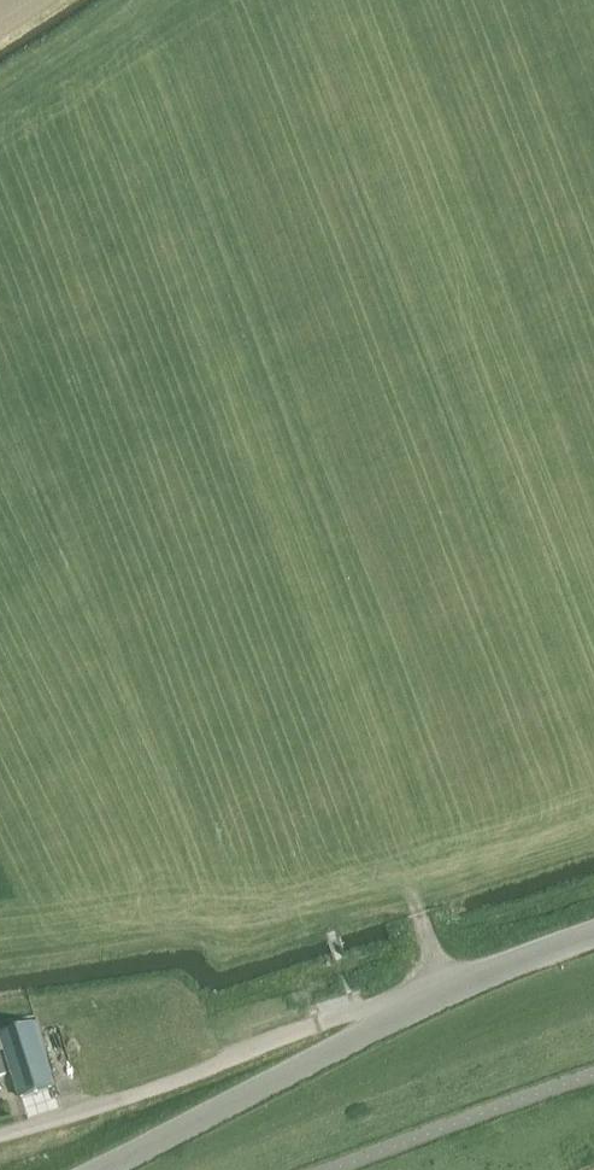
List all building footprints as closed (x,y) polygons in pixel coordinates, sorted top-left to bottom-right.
[(29,1028),(0,1037),(0,1047),(17,1100),(49,1089),(29,1028)]
